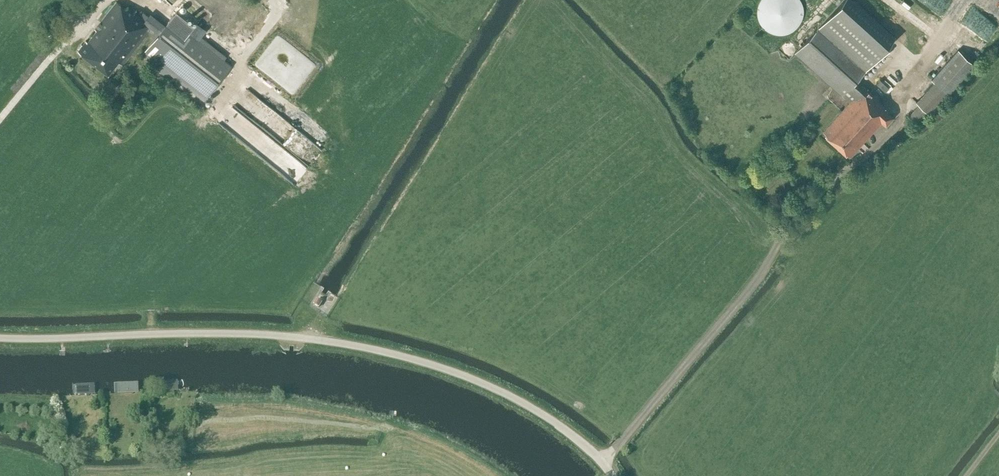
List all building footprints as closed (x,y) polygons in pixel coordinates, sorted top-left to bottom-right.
[(798,33),(803,0),(764,0),(760,27),(798,33)] [(856,80),(895,37),(854,0),(842,0),(822,22),(795,53),(849,102),(822,131),(850,156),(881,122),(885,126),(893,116),(882,107),(884,105),(863,86),(863,87),(856,80)] [(125,9),(116,2),(95,29),(96,30),(87,41),(86,40),(78,51),(108,75),(118,62),(122,65),(149,31),(156,37),(141,55),(159,69),(163,65),(205,98),(231,65),(171,18),(160,33),(145,21),(148,16),(141,10),(138,14),(128,5),(125,9)] [(930,114),(948,94),(974,64),(958,49),(931,79),(933,81),(915,102),(930,114)] [(881,77),(877,81),(886,88),(889,84),(881,77)] [(115,90),(126,98),(132,91),(123,84),(121,86),(119,85),(115,90)] [(918,105),(908,116),(918,125),(928,114),(918,105)] [(108,382),(109,395),(143,393),(143,380),(108,382)] [(59,398),(99,395),(99,383),(58,383),(59,398)]
